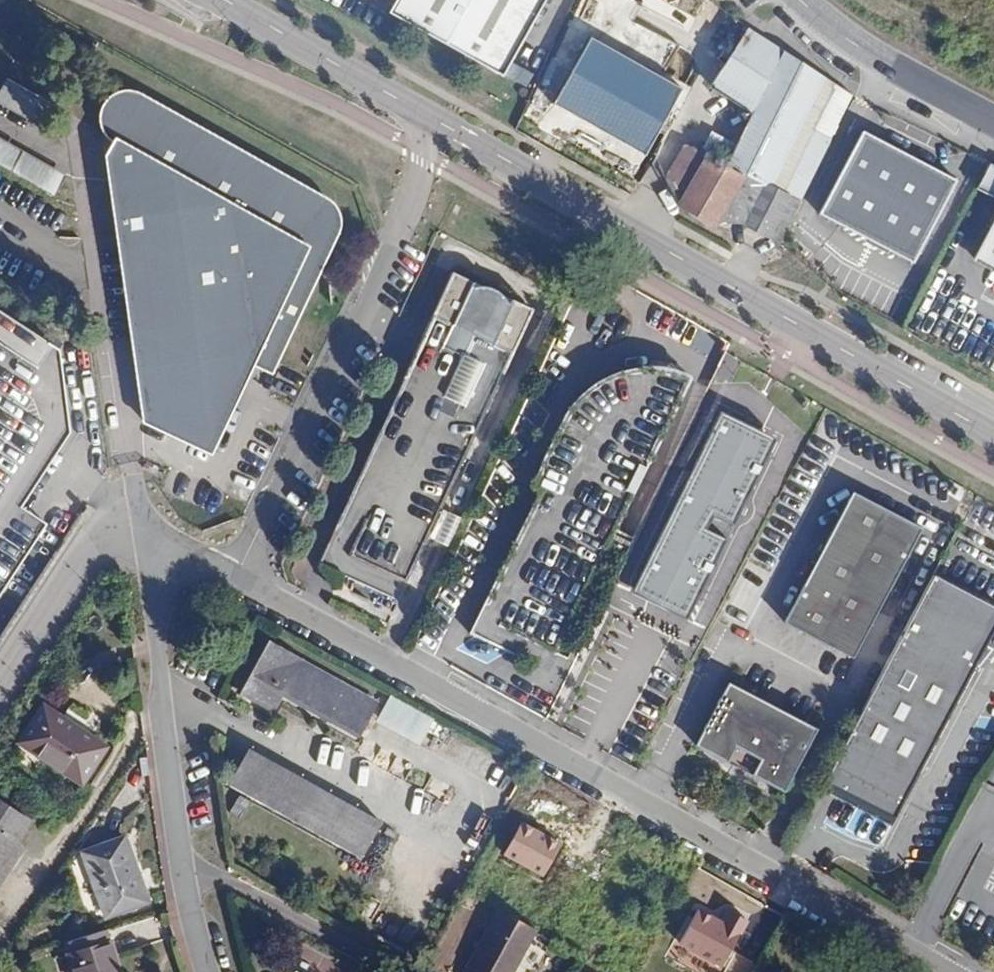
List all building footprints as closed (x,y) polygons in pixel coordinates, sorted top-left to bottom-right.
[(391,11),(503,74),(544,0),(397,0),(391,11)] [(641,0),(579,0),(526,123),(630,185),(693,86),(668,70),(690,31),(641,0)] [(825,146),(852,92),(742,23),(710,86),(754,109),(724,167),(684,145),(665,178),(680,202),(696,176),(732,197),(743,223),(777,242),(825,146)] [(0,97),(0,103),(46,120),(55,95),(8,77),(0,97)] [(248,344),(268,355),(289,317),(323,261),(323,254),(322,246),(328,243),(336,234),(338,230),(340,224),(340,218),(338,212),(335,207),(329,202),(250,157),(242,155),(235,155),(228,156),(225,149),(221,143),(216,138),(137,94),(128,92),(119,93),(111,97),(109,99),(104,105),(102,110),(101,115),(102,122),(104,128),(106,132),(110,136),(114,140),(102,150),(135,361),(248,344)] [(58,192),(69,169),(0,136),(0,164),(58,192)] [(964,184),(869,136),(828,217),(923,264),(964,184)] [(680,204),(717,224),(743,223),(732,197),(696,176),(680,202),(680,204)] [(974,257),(993,268),(993,219),(974,257)] [(316,565),(377,594),(514,302),(455,273),(440,304),(408,372),(316,565)] [(387,362),(408,372),(440,304),(419,294),(387,362)] [(514,302),(377,594),(393,602),(532,310),(514,302)] [(56,350),(0,313),(0,533),(17,506),(67,430),(56,350)] [(556,507),(615,536),(648,468),(688,385),(682,383),(677,380),(670,379),(664,377),(658,376),(651,376),(645,376),(638,376),(632,377),(626,379),(619,380),(613,383),(607,385),(602,388),(596,392),(591,396),(586,400),(581,404),(577,409),(573,414),(563,426),(541,471),(568,485),(556,507)] [(143,417),(208,447),(227,405),(184,385),(140,392),(143,417)] [(784,437),(729,411),(642,590),(697,616),(784,437)] [(568,485),(541,471),(530,494),(539,498),(469,640),(545,678),(615,536),(556,507),(568,485)] [(853,659),(921,529),(852,493),(784,623),(853,659)] [(44,524),(17,506),(0,533),(0,591),(44,524)] [(821,791),(887,826),(993,623),(993,610),(932,577),(821,791)] [(357,736),(376,703),(269,644),(241,693),(272,711),(281,694),(357,736)] [(751,770),(748,777),(784,796),(819,731),(728,685),(694,749),(730,768),(734,762),(751,770)] [(393,693),(379,720),(424,744),(438,717),(393,693)] [(81,785),(105,748),(41,706),(17,742),(81,785)] [(382,824),(248,750),(229,785),(362,859),(382,824)] [(730,768),(748,777),(751,770),(734,762),(730,768)] [(15,842),(28,822),(0,803),(0,832),(15,842)] [(15,842),(0,832),(0,865),(15,842)] [(148,901),(124,837),(82,852),(105,917),(148,901)] [(536,930),(498,909),(463,971),(513,971),(536,930)] [(111,943),(70,957),(75,971),(121,971),(111,943)]
